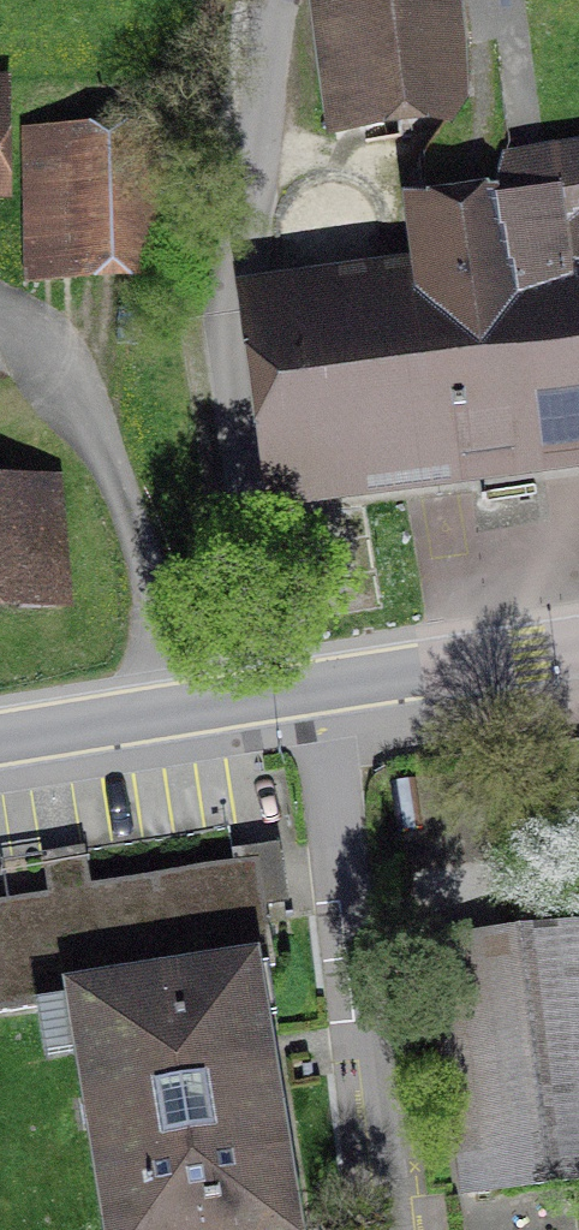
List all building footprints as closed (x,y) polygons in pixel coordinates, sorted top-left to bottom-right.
[(455,0),(319,0),(333,117),(464,100),(468,95),(455,0)] [(7,79),(0,79),(0,212),(9,212),(7,79)] [(176,288),(177,132),(22,131),(21,287),(176,288)] [(506,159),(513,135),(433,147),(426,158),(427,206),(426,206),(437,283),(261,308),(284,465),(578,425),(578,149),(506,159)] [(57,481),(7,485),(9,509),(0,510),(0,583),(15,582),(17,607),(67,605),(57,481)] [(0,906),(0,1017),(75,1006),(252,977),(277,973),(260,864),(0,906)] [(425,950),(452,1209),(578,1196),(578,933),(425,950)] [(252,977),(75,1006),(112,1229),(294,1229),(265,1060),(252,977)]
